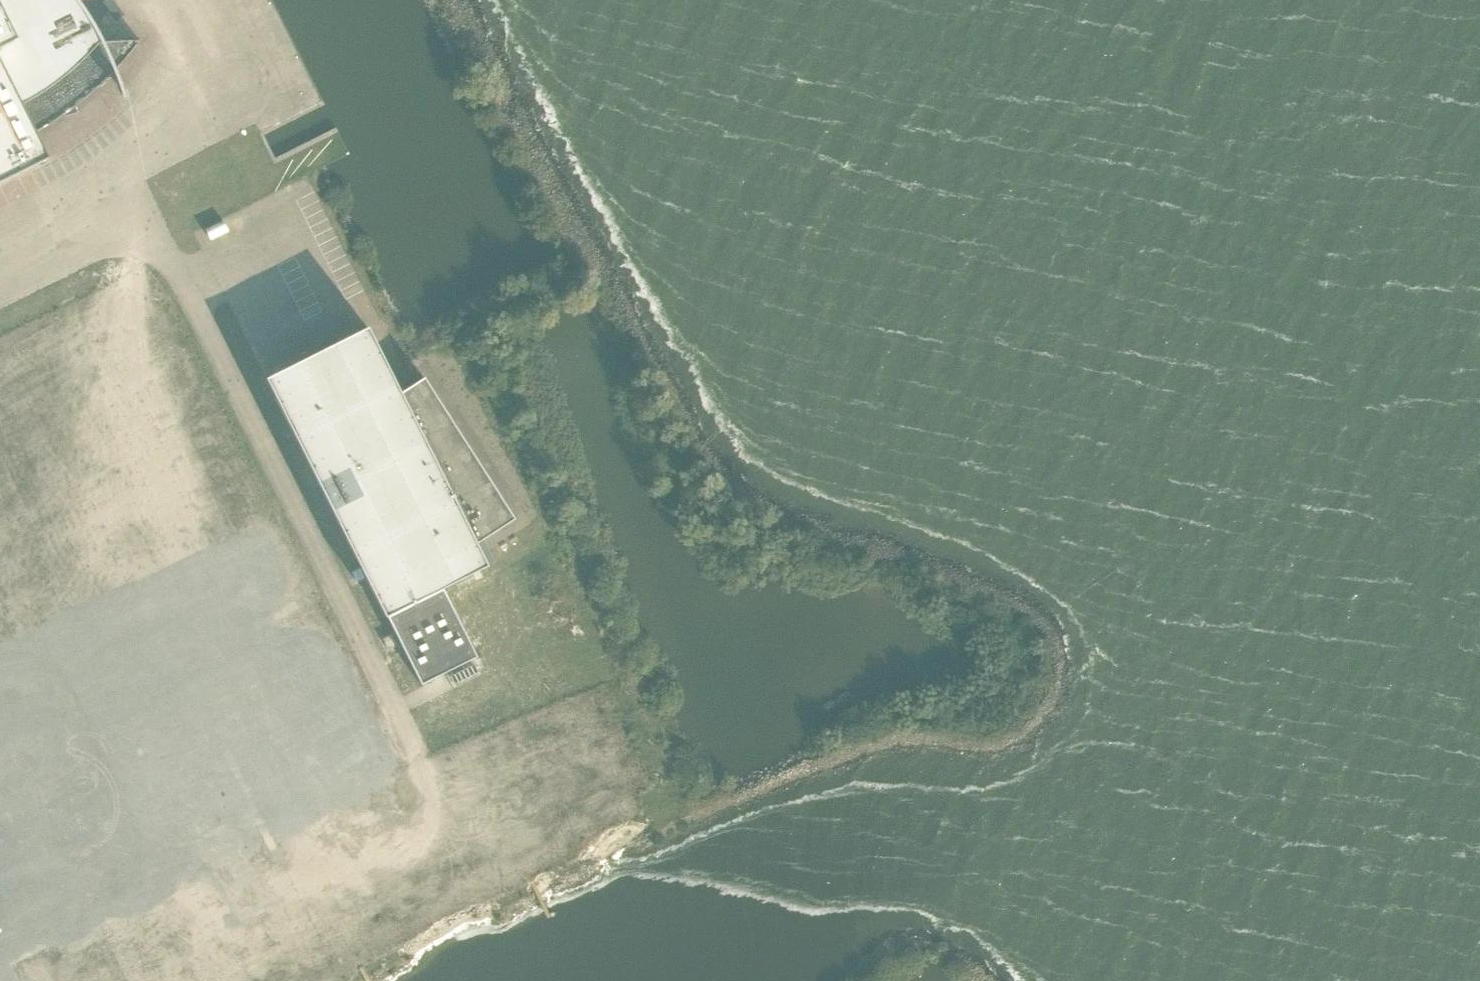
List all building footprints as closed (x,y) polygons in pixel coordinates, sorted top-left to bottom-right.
[(79,0),(0,0),(0,182),(50,158),(37,132),(92,93),(141,40),(105,42),(102,37),(82,3),(79,0)] [(368,326),(266,377),(387,617),(388,616),(422,683),(477,655),(443,588),(489,565),(478,542),(516,518),(425,377),(412,385),(402,392),(368,326)]
